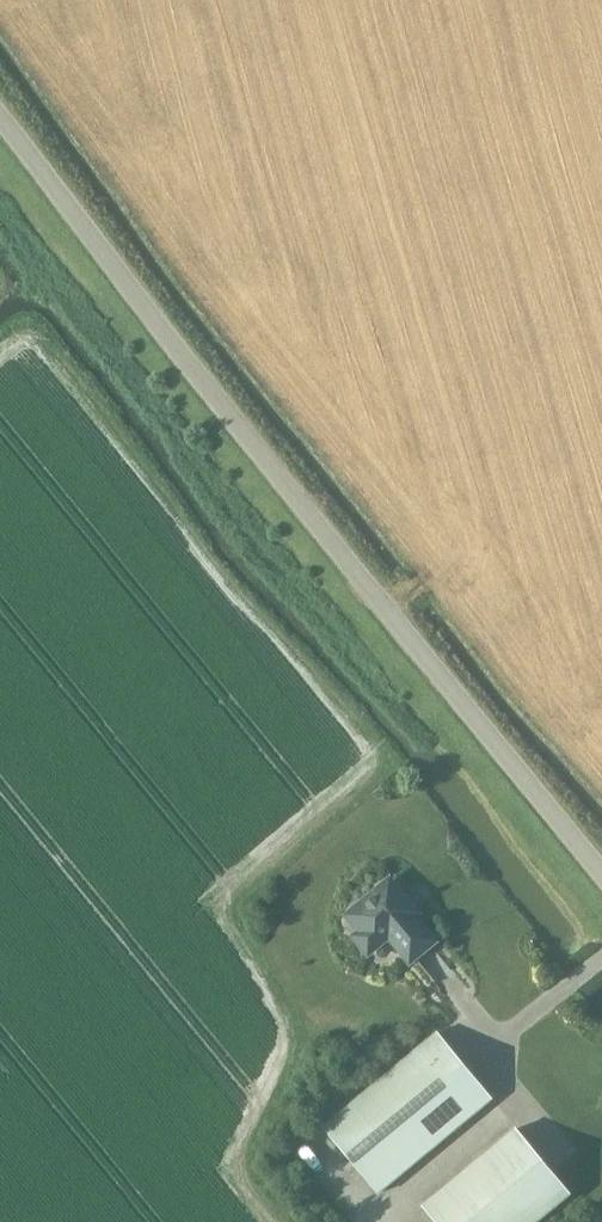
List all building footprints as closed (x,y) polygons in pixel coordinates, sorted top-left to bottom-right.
[(431,943),(401,906),(402,905),(403,904),(403,903),(403,902),(402,900),(394,890),(391,888),(388,887),(384,888),(381,889),(369,899),(368,900),(368,901),(368,903),(368,904),(369,905),(353,917),(364,931),(355,938),(367,953),(388,936),(409,961),(412,959),(434,985),(435,984),(413,958),(428,946),(449,972),(450,971),(428,945),(431,943)] [(378,1195),(490,1101),(435,1034),(322,1127),(378,1195)] [(569,1196),(514,1130),(422,1207),(435,1221),(538,1221),(569,1196)]
